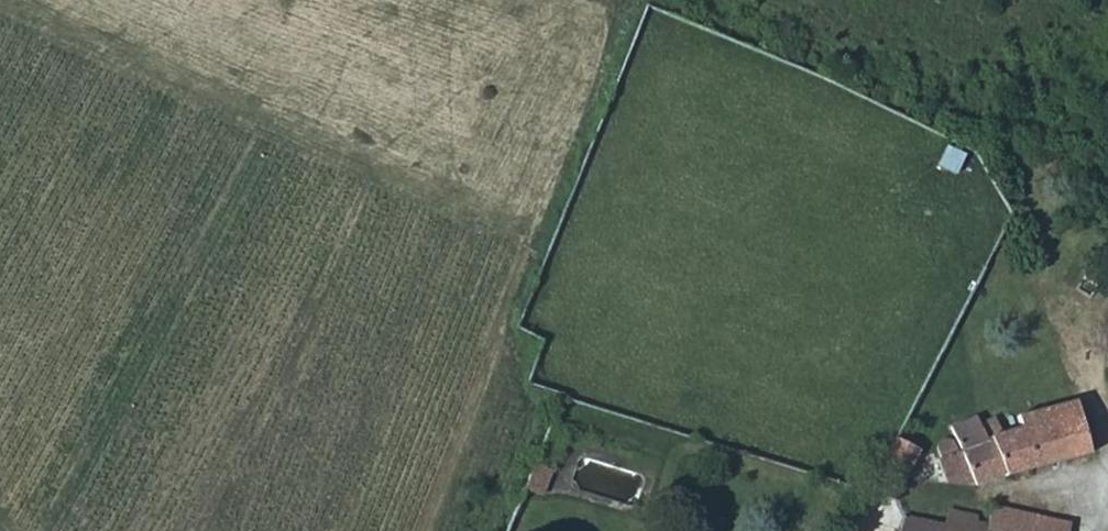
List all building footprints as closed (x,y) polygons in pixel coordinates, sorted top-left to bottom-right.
[(1089,447),(1074,399),(1019,412),(1022,422),(1005,427),(1000,412),(979,419),(978,413),(954,421),(962,446),(938,455),(947,478),(976,480),(1006,469),(1007,471),(1089,447)] [(898,432),(870,485),(895,493),(921,443),(898,432)] [(977,511),(950,504),(945,520),(995,530),(1007,530),(1068,530),(1070,523),(992,501),(988,516),(977,513),(977,511)] [(945,520),(905,510),(900,530),(995,530),(945,520)]
